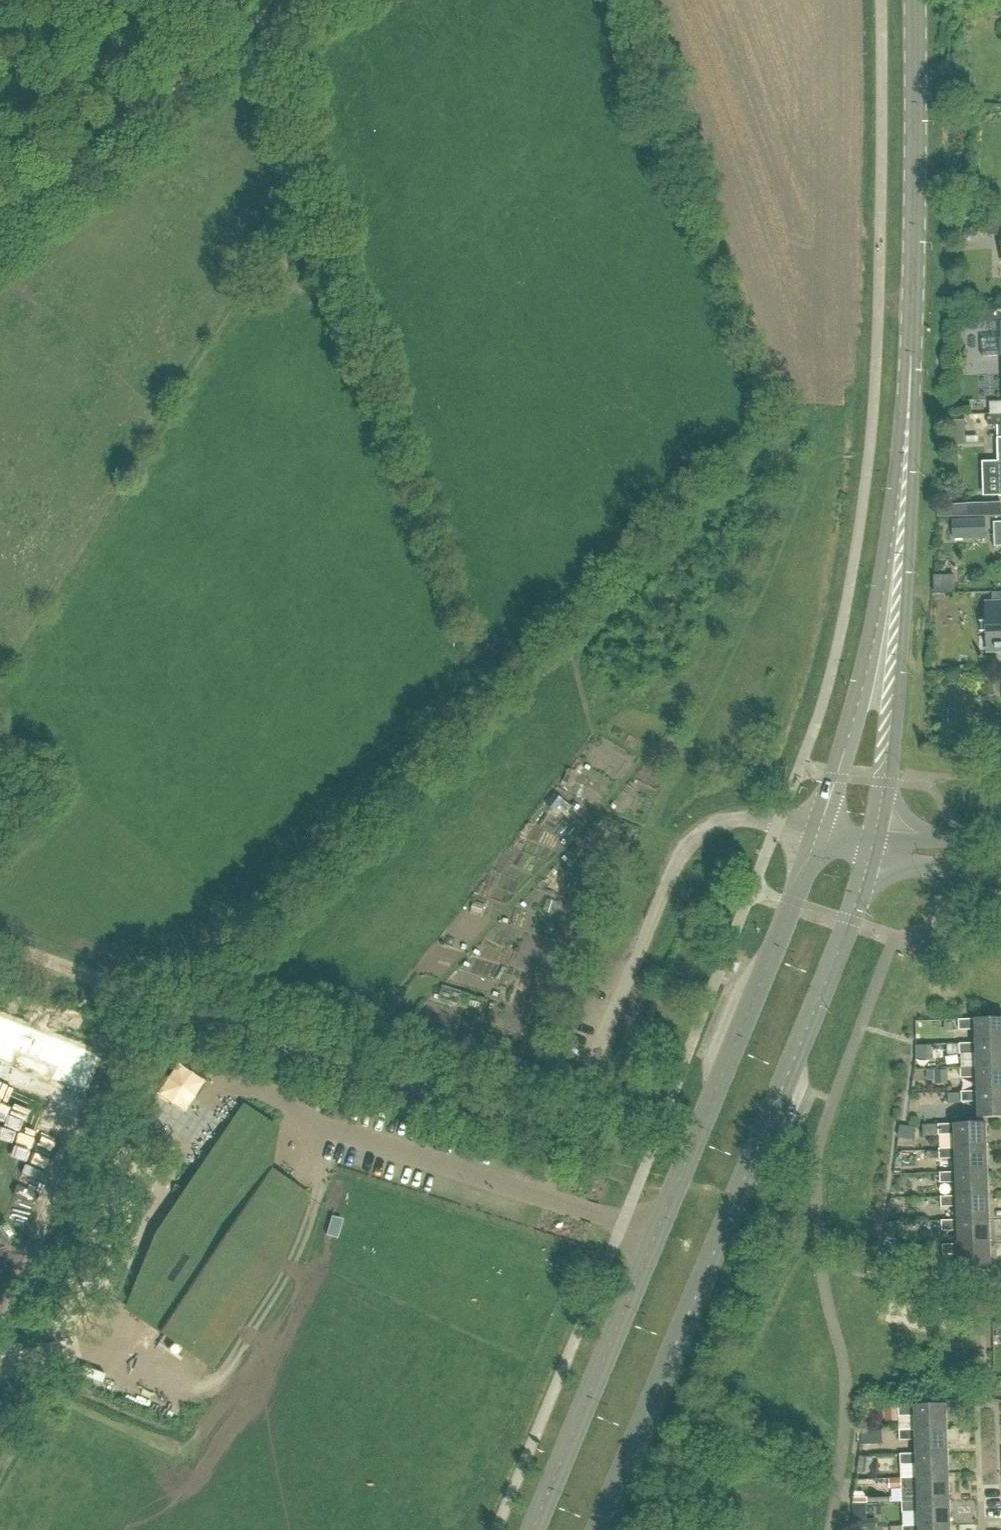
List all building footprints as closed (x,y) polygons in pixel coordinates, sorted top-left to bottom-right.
[(990,218),(990,237),(1000,237),(1000,218),(990,218)] [(978,312),(979,324),(1000,323),(1000,311),(978,312)] [(948,443),(966,442),(965,421),(948,422),(948,443)] [(953,522),(954,539),(974,538),(974,522),(953,522)] [(987,606),(989,650),(1000,650),(1000,605),(987,606)] [(541,821),(521,816),(444,919),(445,916),(421,949),(418,960),(446,967),(448,958),(470,929),(472,922),(487,925),(489,914),(562,816),(558,835),(572,816),(552,801),(556,786),(546,799),(541,821)] [(468,957),(454,955),(450,979),(464,981),(468,957)] [(434,992),(452,995),(454,983),(436,979),(434,992)] [(9,1060),(13,1049),(28,1055),(38,1031),(0,1016),(0,1057),(9,1060)] [(1000,1044),(1000,1019),(977,1020),(977,1019),(960,1020),(960,1031),(976,1030),(976,1044),(976,1045),(1000,1044)] [(38,1031),(28,1055),(58,1067),(54,1078),(84,1090),(98,1055),(38,1031)] [(1000,1068),(1000,1044),(976,1045),(976,1044),(960,1045),(961,1055),(977,1054),(977,1068),(977,1069),(1000,1068)] [(918,1048),(918,1060),(928,1060),(928,1048),(918,1048)] [(1000,1092),(1000,1068),(977,1069),(977,1068),(961,1069),(962,1079),(977,1079),(978,1092),(978,1093),(1000,1092)] [(978,1093),(978,1092),(962,1092),(962,1103),(978,1103),(979,1118),(1000,1118),(1000,1092),(978,1093)] [(212,1157),(158,1236),(128,1310),(209,1365),(275,1269),(305,1195),(254,1160),(275,1129),(244,1109),(235,1123),(212,1157)] [(956,1135),(956,1149),(956,1150),(988,1149),(987,1124),(956,1125),(956,1124),(939,1125),(939,1136),(956,1135)] [(917,1143),(902,1143),(902,1156),(917,1156),(917,1143)] [(957,1173),(957,1174),(989,1173),(988,1149),(956,1150),(956,1149),(940,1150),(940,1160),(957,1159),(957,1173)] [(958,1198),(990,1197),(989,1173),(957,1174),(957,1173),(940,1174),(941,1183),(957,1182),(958,1197),(958,1198)] [(990,1197),(958,1198),(958,1197),(941,1198),(942,1208),(958,1207),(959,1221),(959,1222),(991,1221),(990,1197)] [(992,1245),(991,1231),(991,1221),(959,1222),(959,1221),(942,1221),(943,1231),(959,1231),(959,1245),(959,1246),(992,1245)] [(992,1270),(992,1245),(959,1246),(959,1245),(943,1245),(943,1256),(960,1255),(960,1271),(992,1270)] [(916,1430),(916,1431),(948,1430),(947,1405),(915,1406),(915,1405),(899,1406),(899,1417),(916,1416),(916,1430)] [(949,1454),(948,1430),(916,1431),(916,1430),(900,1430),(900,1441),(916,1440),(917,1454),(917,1455),(949,1454)] [(950,1448),(950,1459),(966,1458),(966,1447),(950,1448)] [(950,1478),(949,1454),(917,1455),(917,1454),(900,1454),(901,1464),(917,1464),(918,1478),(918,1479),(950,1478)] [(951,1502),(950,1478),(918,1479),(918,1478),(901,1478),(901,1488),(918,1488),(918,1502),(918,1503),(951,1502)] [(883,1489),(855,1490),(856,1507),(884,1506),(883,1489)] [(919,1527),(952,1526),(951,1502),(918,1503),(918,1502),(902,1502),(902,1513),(919,1512),(919,1526),(919,1527)]
